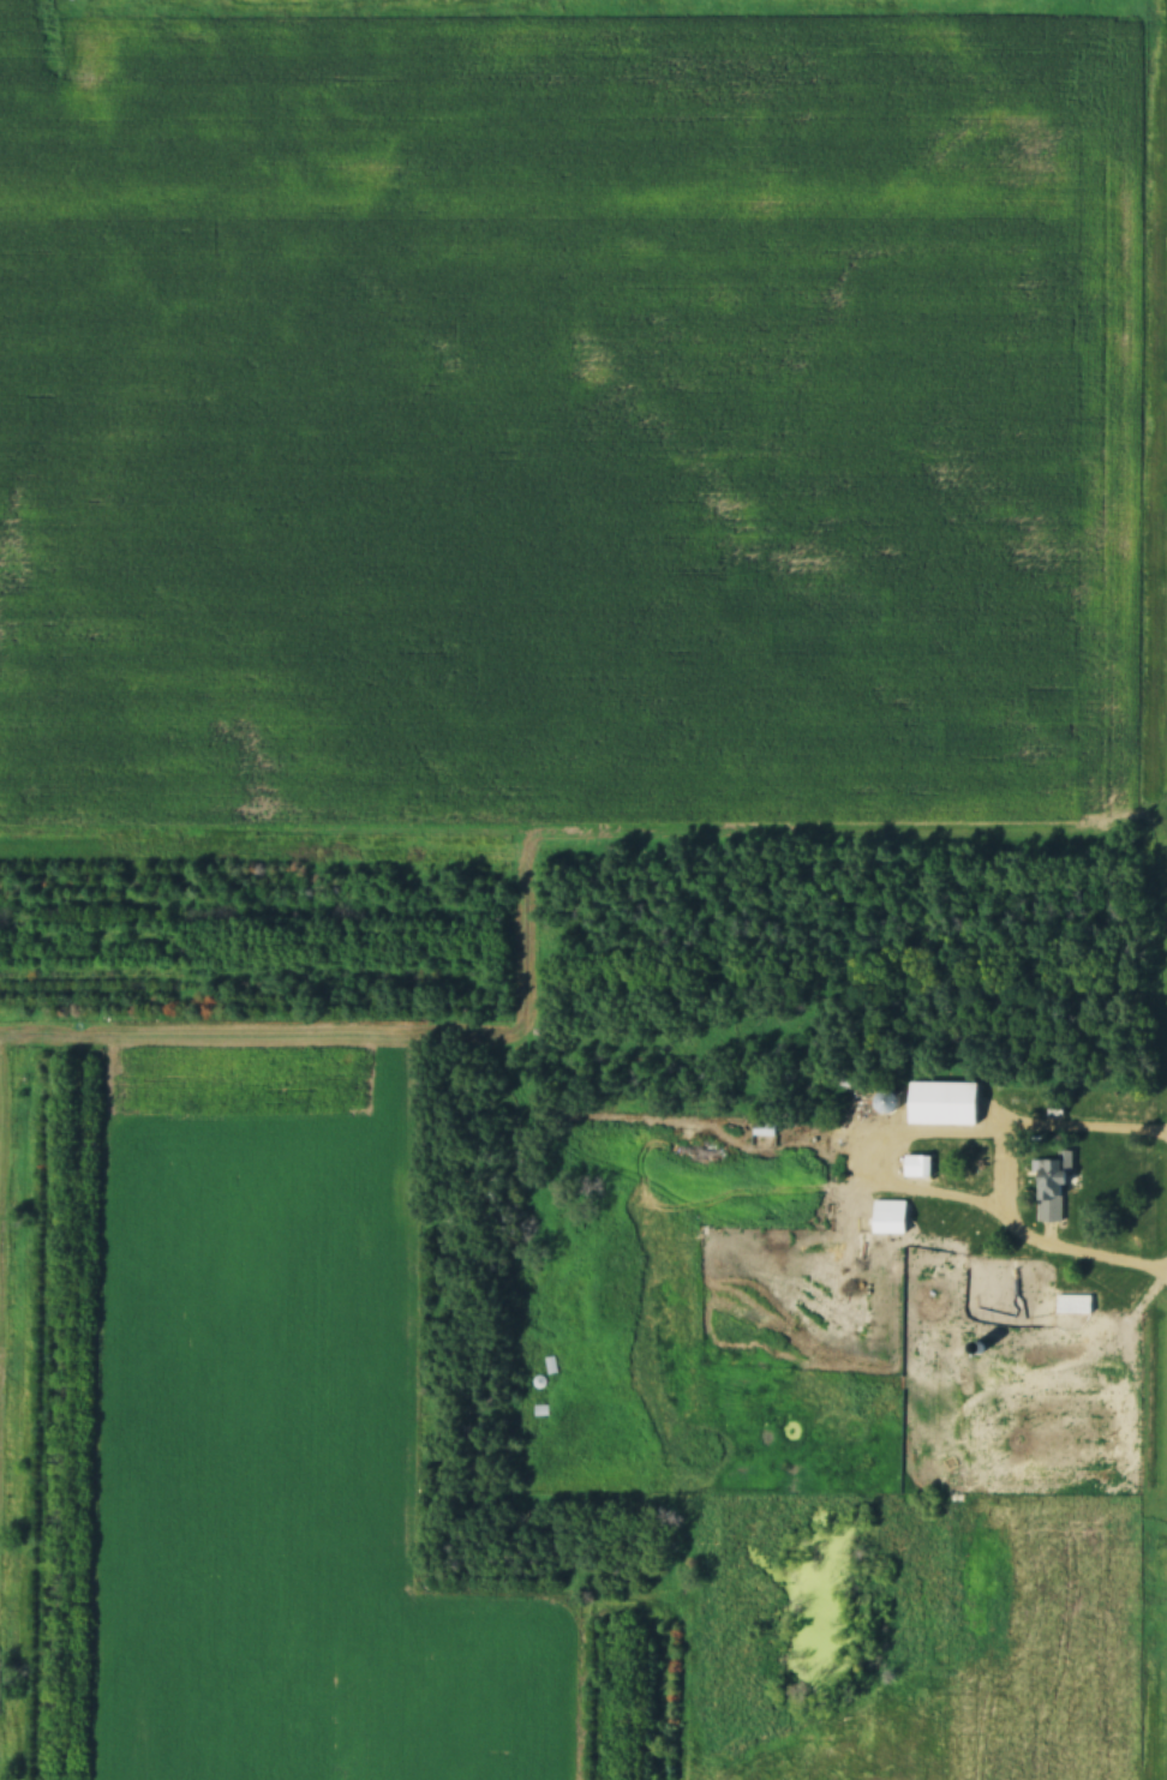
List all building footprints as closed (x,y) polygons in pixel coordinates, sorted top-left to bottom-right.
[(981,1126),(982,1083),(910,1082),(909,1125),(981,1126)] [(754,1136),(778,1136),(778,1123),(754,1123),(754,1136)] [(931,1176),(930,1156),(907,1157),(907,1177),(931,1176)] [(1039,1161),(1039,1222),(1066,1222),(1066,1161),(1039,1161)] [(910,1200),(875,1200),(875,1233),(910,1233),(910,1200)] [(1093,1313),(1093,1294),(1056,1294),(1056,1313),(1093,1313)]
